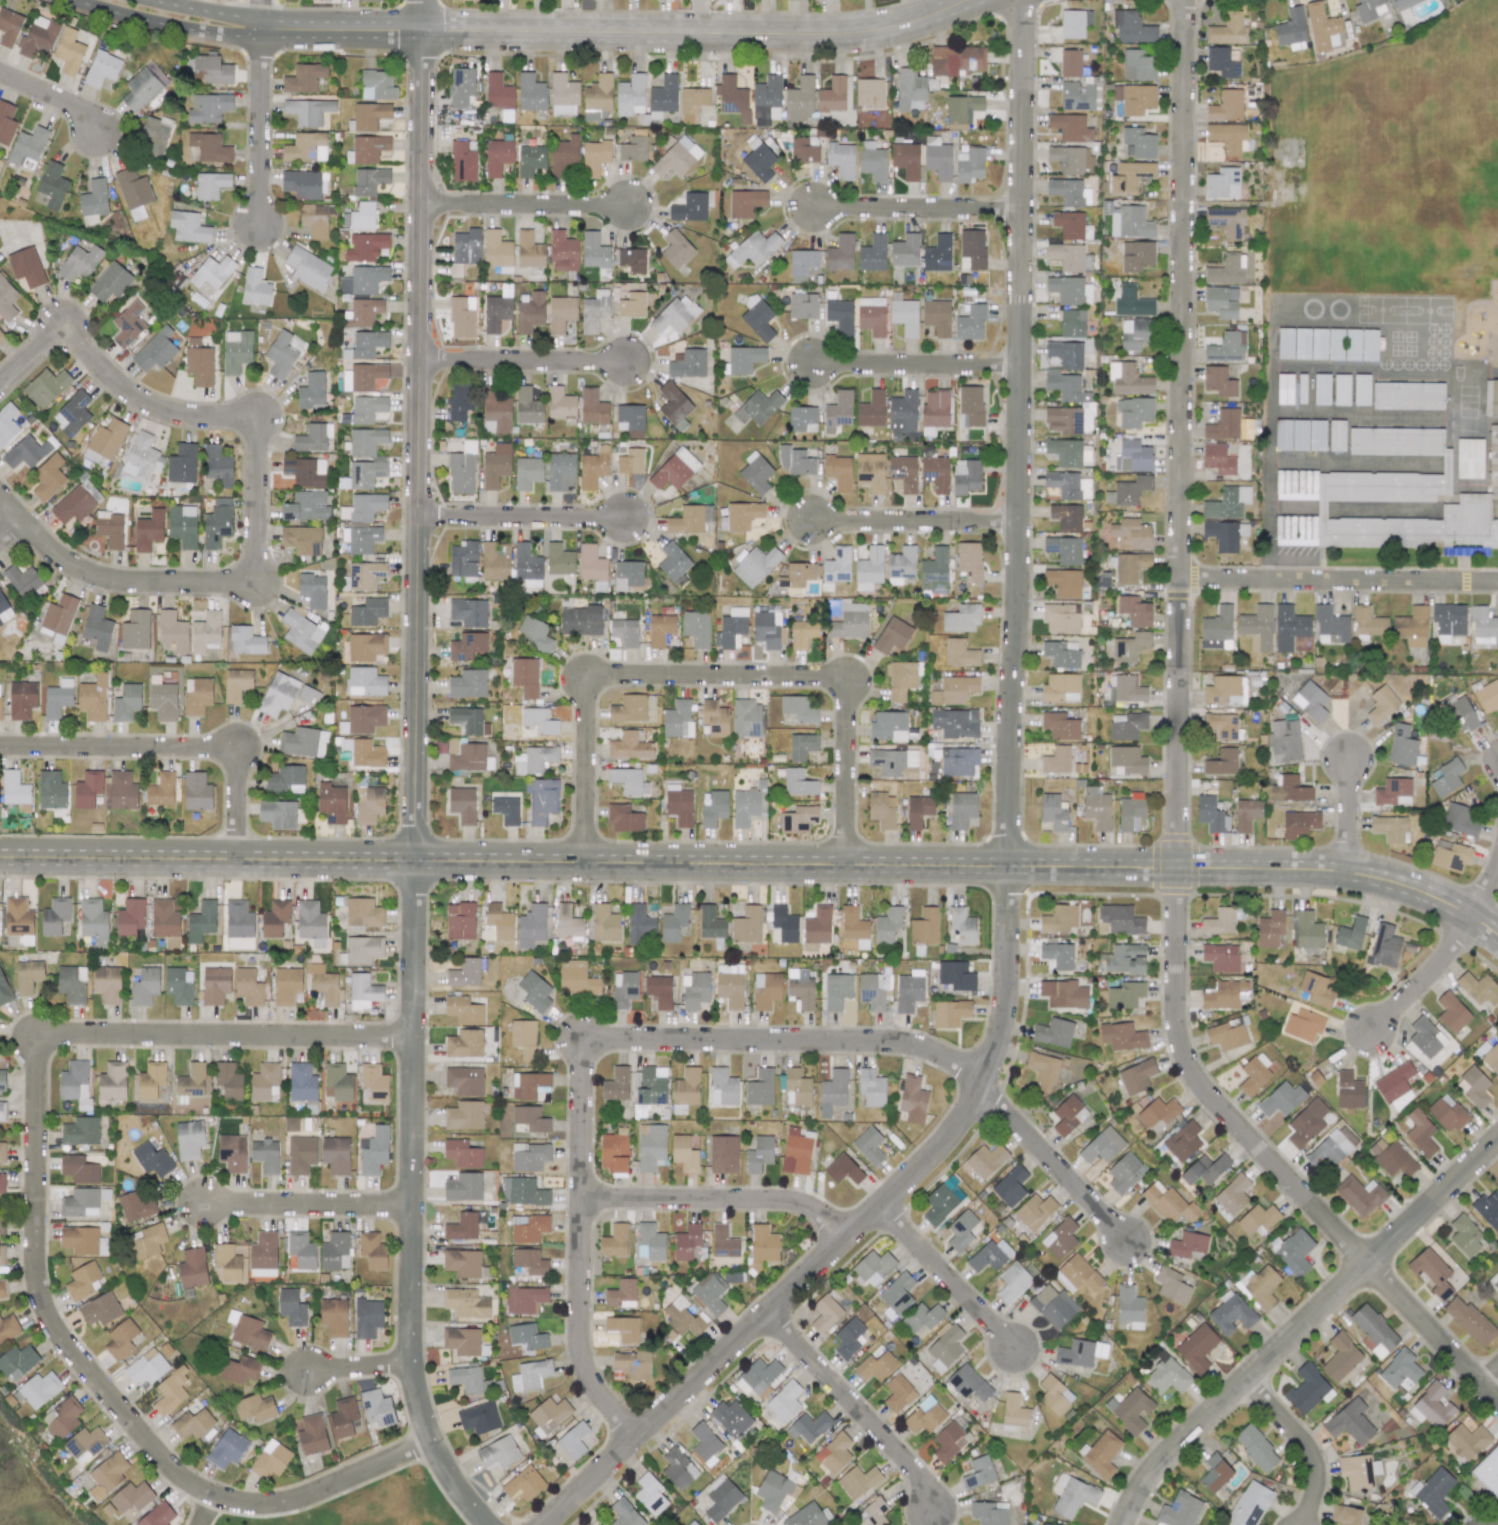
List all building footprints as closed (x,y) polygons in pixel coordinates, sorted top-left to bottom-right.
[(1340,16),(1324,19),(1321,0),(1306,3),(1314,51),(1338,47),(1336,33),(1342,32),(1340,16)] [(1389,11),(1384,0),(1358,0),(1359,3),(1352,6),(1360,24),(1389,11)] [(1396,12),(1422,0),(1391,0),(1396,12)] [(1273,24),(1277,47),(1289,45),(1290,50),(1299,49),(1297,42),(1307,41),(1301,5),(1286,8),(1288,22),(1273,24)] [(0,39),(0,45),(12,49),(23,16),(0,7),(0,30),(3,31),(0,39)] [(1083,39),(1084,24),(1091,24),(1092,11),(1061,10),(1060,26),(1049,26),(1048,38),(1083,39)] [(1156,41),(1156,26),(1139,26),(1139,10),(1112,10),(1112,29),(1118,29),(1119,42),(1156,41)] [(1205,42),(1246,43),(1247,24),(1241,24),(1241,13),(1225,12),(1224,27),(1206,27),(1205,42)] [(15,53),(32,59),(36,49),(49,54),(61,23),(49,18),(48,20),(35,15),(26,38),(21,36),(15,53)] [(52,56),(63,60),(58,72),(74,78),(86,46),(73,41),(77,31),(64,25),(52,56)] [(930,75),(968,76),(968,70),(984,70),(985,47),(931,45),(930,75)] [(1229,47),(1207,47),(1206,70),(1219,71),(1219,77),(1239,78),(1240,60),(1229,60),(1229,47)] [(1155,80),(1155,56),(1141,56),(1141,50),(1123,49),(1122,80),(1155,80)] [(84,84),(98,88),(101,77),(115,81),(122,58),(94,50),(84,84)] [(219,56),(193,55),(193,84),(233,84),(233,64),(219,64),(219,56)] [(282,76),(282,92),(316,92),(316,78),(327,77),(327,64),(294,65),(294,76),(282,76)] [(130,90),(120,99),(134,114),(163,86),(144,66),(124,84),(130,90)] [(474,68),(451,68),(451,84),(449,84),(449,109),(468,109),(468,101),(474,101),(474,68)] [(926,77),(915,76),(915,68),(898,68),(897,111),(908,112),(909,100),(925,101),(926,77)] [(396,100),(396,87),(391,87),(391,71),(361,70),(361,99),(396,100)] [(514,109),(514,86),(502,86),(502,72),(486,72),(486,108),(514,109)] [(518,110),(546,110),(546,82),(533,82),(533,72),(519,72),(518,110)] [(551,114),(575,114),(575,106),(579,106),(579,82),(566,81),(566,73),(551,73),(551,114)] [(612,73),(597,73),(597,85),(583,84),(583,110),(611,111),(612,73)] [(644,73),(630,73),(630,82),(616,82),(616,114),(644,115),(644,73)] [(676,74),(661,73),(661,87),(649,87),(648,119),(661,119),(661,111),(676,112),(676,74)] [(735,74),(720,74),(720,85),(714,85),(714,96),(720,96),(720,112),(739,112),(739,124),(748,124),(748,88),(735,88),(735,74)] [(780,74),(765,75),(765,83),(752,83),(753,127),(769,126),(769,119),(780,119),(780,74)] [(813,75),(798,75),(798,89),(786,89),(785,121),(812,122),(813,75)] [(845,111),(845,75),(830,75),(830,90),(817,89),(816,111),(845,111)] [(856,107),(883,107),(883,79),(856,79),(856,107)] [(1061,110),(1094,109),(1094,81),(1061,82),(1061,110)] [(1155,85),(1112,86),(1112,100),(1122,100),(1122,116),(1143,116),(1143,108),(1156,108),(1155,85)] [(709,106),(709,88),(680,89),(681,124),(698,124),(698,106),(709,106)] [(1242,121),(1242,90),(1220,89),(1220,105),(1206,105),(1206,120),(1242,121)] [(232,94),(191,95),(192,109),(187,109),(187,123),(220,123),(220,111),(233,111),(232,94)] [(983,96),(946,97),(946,130),(970,129),(970,111),(983,111),(983,96)] [(8,146),(17,122),(10,119),(15,106),(0,100),(0,143),(8,146)] [(321,128),(322,112),(335,112),(336,101),(283,100),(282,114),(296,114),(295,127),(321,128)] [(353,104),(354,132),(377,132),(376,119),(391,119),(391,104),(353,104)] [(583,120),(606,120),(606,112),(584,111),(583,120)] [(173,122),(146,114),(138,138),(151,142),(146,155),(160,159),(173,122)] [(1085,115),(1047,114),(1047,128),(1059,128),(1059,141),(1092,142),(1092,128),(1085,128),(1085,115)] [(48,130),(35,125),(31,136),(17,131),(6,161),(33,171),(48,130)] [(1143,128),(1123,127),(1123,157),(1155,158),(1156,134),(1143,134),(1143,128)] [(326,133),(293,132),(293,145),(281,145),(281,160),(325,162),(326,133)] [(232,147),(220,146),(221,134),(188,133),(187,146),(198,147),(197,161),(232,162),(232,147)] [(578,164),(578,133),(568,134),(568,141),(550,141),(551,178),(565,178),(565,164),(578,164)] [(661,178),(668,169),(679,179),(702,152),(682,134),(650,169),(661,178)] [(378,164),(378,151),(390,151),(390,137),(352,136),(352,151),(345,151),(345,164),(378,164)] [(646,136),(628,136),(629,144),(618,144),(618,161),(646,160),(646,136)] [(533,146),(518,146),(518,178),(532,178),(532,169),(545,169),(546,137),(534,137),(533,146)] [(740,160),(763,184),(774,174),(767,168),(777,159),(756,137),(747,145),(752,149),(740,160)] [(818,162),(818,137),(791,137),(791,162),(818,162)] [(951,182),(951,145),(939,144),(939,137),(924,137),(923,170),(936,170),(936,182),(951,182)] [(513,164),(514,141),(486,140),(485,178),(500,178),(500,163),(513,164)] [(476,181),(476,141),(452,141),(452,181),(476,181)] [(610,141),(583,142),(584,178),(599,178),(599,163),(611,163),(610,141)] [(874,141),(863,141),(863,149),(859,149),(858,173),(871,173),(871,182),(886,182),(887,149),(873,149),(874,141)] [(854,143),(826,144),(826,165),(838,165),(838,181),(854,180),(854,143)] [(919,144),(892,143),(891,167),(903,168),(903,181),(918,181),(919,144)] [(956,183),(973,183),(973,178),(983,178),(984,147),(966,147),(966,153),(956,153),(956,183)] [(1084,174),(1085,170),(1092,170),(1092,148),(1047,147),(1047,161),(1058,162),(1058,174),(1084,174)] [(36,192),(49,197),(45,207),(57,212),(69,181),(58,177),(63,165),(48,160),(36,192)] [(1156,164),(1117,162),(1117,176),(1111,176),(1110,193),(1136,194),(1137,178),(1155,179),(1156,164)] [(131,222),(146,217),(142,205),(154,201),(145,176),(136,179),(132,166),(114,173),(131,222)] [(1238,198),(1239,167),(1218,167),(1218,174),(1205,174),(1205,197),(1238,198)] [(375,196),(375,184),(390,184),(390,169),(354,169),(354,196),(375,196)] [(320,200),(321,193),(326,193),(326,172),(281,171),(281,191),(294,192),(294,200),(320,200)] [(217,201),(218,187),(231,187),(231,174),(196,173),(195,200),(217,201)] [(1302,175),(1272,174),(1272,201),(1301,201),(1302,175)] [(90,194),(79,194),(80,224),(98,223),(97,215),(107,215),(105,178),(89,179),(90,194)] [(1082,180),(1046,179),(1046,195),(1061,195),(1061,207),(1082,207),(1082,180)] [(730,191),(729,218),(753,219),(753,206),(767,206),(767,191),(730,191)] [(706,220),(706,193),(683,193),(684,205),(669,205),(669,220),(706,220)] [(375,228),(374,201),(357,202),(358,212),(341,212),(341,229),(375,228)] [(310,240),(327,240),(326,204),(300,205),(300,226),(309,226),(310,240)] [(1154,237),(1154,222),(1144,222),(1144,206),(1119,205),(1118,213),(1111,212),(1111,236),(1154,237)] [(1244,209),(1206,209),(1206,225),(1222,225),(1222,241),(1240,240),(1239,225),(1245,225),(1244,209)] [(173,239),(210,243),(212,227),(198,226),(199,213),(170,210),(169,227),(174,228),(173,239)] [(1083,212),(1051,212),(1051,226),(1060,226),(1060,239),(1092,239),(1092,225),(1084,225),(1083,212)] [(669,243),(659,252),(675,270),(695,251),(673,227),(662,236),(669,243)] [(480,228),(467,228),(467,233),(452,233),(452,263),(480,264),(480,228)] [(564,230),(550,229),(549,263),(553,263),(553,271),(577,271),(577,239),(564,239),(564,230)] [(773,230),(764,238),(756,229),(727,255),(737,266),(747,258),(755,267),(783,242),(773,230)] [(544,267),(544,244),(532,244),(532,230),(518,230),(517,267),(544,267)] [(581,266),(599,267),(599,276),(609,276),(610,246),(598,246),(599,231),(582,230),(581,266)] [(985,230),(960,230),(960,270),(985,270),(985,230)] [(825,248),(826,270),(853,269),(852,233),(837,233),(837,247),(825,248)] [(858,247),(858,270),(885,270),(886,233),(871,233),(870,247),(858,247)] [(890,265),(917,265),(918,233),(903,233),(903,242),(890,242),(890,265)] [(950,271),(950,233),(934,233),(934,247),(923,247),(922,271),(950,271)] [(389,234),(350,234),(350,249),(344,249),(344,261),(377,261),(377,249),(389,248),(389,234)] [(1142,272),(1142,266),(1154,266),(1155,242),(1122,241),(1121,272),(1142,272)] [(57,274),(70,282),(75,272),(87,279),(103,251),(92,244),(87,253),(73,245),(57,274)] [(1084,245),(1046,244),(1046,259),(1060,260),(1060,272),(1083,273),(1084,245)] [(291,277),(321,293),(334,267),(292,245),(283,263),(295,269),(291,277)] [(44,284),(35,247),(6,254),(13,280),(24,278),(27,289),(44,284)] [(645,249),(617,249),(617,266),(628,266),(628,273),(645,274),(645,249)] [(818,251),(789,251),(790,283),(807,283),(807,268),(818,268),(818,251)] [(1244,283),(1244,253),(1222,252),(1222,268),(1204,268),(1204,283),(1244,283)] [(207,256),(188,282),(197,289),(203,281),(216,291),(236,264),(225,255),(218,265),(207,256)] [(117,298),(134,278),(113,260),(87,292),(102,304),(111,293),(117,298)] [(241,302),(269,306),(272,283),(260,281),(261,268),(245,266),(241,302)] [(351,277),(339,278),(339,294),(377,294),(377,280),(389,280),(389,266),(351,267),(351,277)] [(0,276),(0,315),(8,323),(18,312),(10,304),(19,294),(0,276)] [(1091,304),(1091,284),(1083,285),(1083,277),(1045,278),(1045,291),(1058,291),(1058,305),(1091,304)] [(1114,315),(1154,316),(1155,299),(1135,299),(1136,283),(1119,283),(1119,299),(1114,299),(1114,315)] [(499,334),(499,320),(512,319),(511,287),(501,287),(501,297),(484,297),(484,334),(499,334)] [(1205,288),(1205,310),(1216,310),(1216,319),(1237,319),(1237,301),(1226,301),(1226,288),(1205,288)] [(608,319),(609,290),(594,289),(594,299),(582,299),(581,334),(597,334),(597,319),(608,319)] [(517,334),(530,335),(530,325),(544,325),(544,291),(530,291),(529,302),(517,302),(517,334)] [(852,337),(853,301),(834,301),(835,291),(825,291),(825,321),(836,321),(836,337),(852,337)] [(645,292),(627,292),(627,300),(617,300),(617,316),(645,317),(645,292)] [(700,311),(682,292),(650,322),(661,334),(669,326),(676,334),(700,311)] [(765,323),(774,315),(754,292),(744,302),(749,308),(740,316),(764,344),(775,334),(765,323)] [(789,318),(817,319),(817,294),(789,293),(789,318)] [(917,301),(900,301),(900,293),(896,293),(896,300),(889,300),(890,323),(902,323),(902,338),(917,338),(917,301)] [(475,337),(474,297),(450,297),(451,337),(475,337)] [(577,297),(549,297),(549,334),(563,334),(563,320),(577,320),(577,297)] [(885,338),(884,297),(857,298),(858,329),(870,329),(870,338),(885,338)] [(144,308),(135,299),(110,322),(119,331),(111,339),(122,350),(146,327),(136,316),(144,308)] [(383,299),(351,300),(351,317),(343,317),(343,327),(374,327),(374,314),(384,313),(383,299)] [(949,338),(950,301),(922,300),(922,325),(935,325),(935,338),(949,338)] [(955,316),(954,339),(983,340),(984,304),(968,304),(967,317),(955,316)] [(1060,337),(1085,338),(1085,310),(1061,309),(1060,337)] [(1153,320),(1121,320),(1121,351),(1140,351),(1140,344),(1153,344),(1153,320)] [(131,360),(145,373),(154,363),(160,369),(178,350),(166,339),(173,332),(164,324),(131,360)] [(263,356),(274,363),(268,373),(281,381),(304,343),(281,328),(263,356)] [(1294,328),(1278,328),(1277,358),(1293,359),(1294,328)] [(1310,329),(1295,328),(1294,359),(1310,359),(1310,329)] [(1311,359),(1327,359),(1327,329),(1312,329),(1311,359)] [(1328,360),(1343,360),(1344,329),(1328,329),(1328,360)] [(1360,361),(1361,329),(1345,329),(1345,360),(1360,361)] [(1377,361),(1378,330),(1362,329),(1361,361),(1377,361)] [(252,332),(224,331),(223,375),(239,375),(239,364),(252,364),(252,332)] [(1244,362),(1244,331),(1222,331),(1221,346),(1204,346),(1204,361),(1244,362)] [(352,332),(352,360),(374,359),(374,347),(389,347),(388,332),(352,332)] [(1045,356),(1060,357),(1060,369),(1082,370),(1083,342),(1045,342),(1045,356)] [(766,347),(728,347),(728,375),(751,375),(751,362),(766,362),(766,347)] [(192,387),(212,388),(213,348),(185,348),(184,374),(193,374),(192,387)] [(705,349),(681,349),(681,354),(673,354),(672,362),(667,361),(667,376),(705,377),(705,349)] [(373,391),(373,379),(388,379),(388,364),(350,365),(351,371),(343,371),(343,391),(373,391)] [(1236,397),(1237,380),(1227,379),(1227,366),(1204,366),(1203,389),(1216,390),(1216,396),(1236,397)] [(54,377),(45,367),(21,390),(41,411),(73,380),(62,369),(54,377)] [(1044,405),(1044,421),(1048,421),(1048,431),(1058,431),(1058,435),(1082,435),(1082,409),(1091,409),(1092,391),(1080,391),(1080,375),(1059,375),(1059,369),(1045,369),(1045,390),(1059,390),(1059,405),(1044,405)] [(323,371),(306,372),(306,387),(296,387),(297,409),(311,408),(311,406),(324,406),(323,371)] [(1277,405),(1293,404),(1292,374),(1276,374),(1277,405)] [(1306,374),(1298,374),(1297,403),(1305,404),(1306,374)] [(1330,374),(1314,374),(1314,404),(1329,405),(1330,374)] [(1350,375),(1334,374),(1334,405),(1349,406),(1350,375)] [(1369,375),(1354,374),(1353,405),(1369,405),(1369,375)] [(657,390),(667,401),(658,410),(679,433),(688,424),(682,418),(694,407),(668,380),(657,390)] [(1488,380),(1487,416),(1497,416),(1497,380),(1488,380)] [(473,410),(474,381),(452,381),(451,398),(447,398),(446,421),(465,421),(465,410),(473,410)] [(1443,383),(1373,382),(1373,409),(1443,409),(1443,383)] [(531,386),(516,385),(515,423),(543,423),(544,401),(530,400),(531,386)] [(575,419),(575,395),(563,395),(562,385),(548,386),(548,419),(575,419)] [(983,427),(982,386),(958,387),(958,427),(983,427)] [(483,433),(510,434),(511,398),(502,398),(502,388),(484,388),(483,433)] [(608,402),(597,402),(597,388),(581,388),(580,423),(608,424),(608,402)] [(59,430),(68,440),(92,417),(82,407),(91,399),(81,389),(54,414),(64,425),(59,430)] [(824,434),(834,434),(834,425),(851,425),(852,389),(836,389),(835,405),(824,405),(824,434)] [(883,427),(884,389),(869,389),(869,403),(856,403),(856,426),(883,427)] [(775,390),(765,399),(757,390),(731,414),(742,425),(750,418),(757,426),(785,401),(775,390)] [(388,397),(353,397),(353,414),(340,414),(340,424),(373,424),(373,412),(388,412),(388,397)] [(1153,399),(1115,398),(1115,411),(1119,412),(1119,428),(1140,429),(1140,422),(1153,422),(1153,399)] [(20,430),(10,419),(18,411),(9,401),(0,409),(0,448),(20,430)] [(643,405),(616,405),(616,430),(627,430),(626,438),(643,438),(643,405)] [(816,407),(788,407),(788,432),(816,432),(816,407)] [(1203,439),(1239,439),(1240,408),(1217,408),(1217,425),(1203,424),(1203,439)] [(82,456),(97,463),(100,456),(111,461),(128,425),(111,417),(105,429),(97,425),(82,456)] [(1308,451),(1308,420),(1275,419),(1274,450),(1308,451)] [(1309,451),(1325,451),(1326,420),(1310,420),(1309,451)] [(1344,451),(1345,420),(1329,420),(1329,451),(1344,451)] [(293,435),(293,450),(326,451),(326,437),(331,437),(332,423),(306,423),(306,435),(293,435)] [(1489,425),(1488,484),(1497,484),(1497,425),(1489,425)] [(1451,448),(1443,448),(1444,429),(1349,428),(1348,454),(1442,455),(1442,473),(1276,471),(1275,499),(1317,500),(1317,516),(1275,516),(1275,545),(1452,548),(1452,546),(1497,547),(1497,519),(1490,519),(1491,494),(1458,493),(1457,504),(1441,504),(1441,519),(1326,518),(1326,500),(1434,502),(1434,494),(1450,494),(1451,448)] [(120,471),(146,482),(154,463),(159,466),(164,455),(148,448),(153,436),(139,429),(120,471)] [(349,489),(372,489),(372,477),(386,477),(386,456),(375,456),(375,443),(388,444),(388,430),(350,430),(350,457),(371,457),(371,462),(349,462),(349,489)] [(21,460),(30,470),(54,447),(47,439),(39,447),(27,434),(1,458),(12,470),(21,460)] [(1152,447),(1139,446),(1140,439),(1120,439),(1119,455),(1114,455),(1114,471),(1151,471),(1152,447)] [(1482,479),(1483,439),(1457,439),(1456,478),(1482,479)] [(1056,467),(1091,467),(1091,446),(1082,446),(1082,440),(1044,440),(1044,454),(1056,454),(1056,467)] [(176,456),(168,456),(166,482),(194,483),(196,443),(177,443),(176,456)] [(510,443),(494,443),(494,453),(482,453),(483,491),(497,490),(497,476),(511,476),(510,443)] [(1235,475),(1235,457),(1225,457),(1225,443),(1203,444),(1203,468),(1215,468),(1216,475),(1235,475)] [(204,478),(220,478),(220,489),(233,488),(232,457),(220,457),(220,444),(204,444),(204,478)] [(815,458),(805,458),(805,450),(790,450),(790,444),(778,444),(778,466),(788,466),(788,475),(816,475),(815,458)] [(607,475),(608,445),(598,445),(597,455),(580,455),(580,490),(596,490),(596,475),(607,475)] [(449,453),(449,494),(473,494),(474,446),(464,446),(464,453),(449,453)] [(676,491),(700,465),(680,446),(647,480),(657,490),(666,481),(676,491)] [(616,473),(643,473),(643,448),(626,448),(626,456),(616,456),(616,473)] [(764,480),(774,471),(754,450),(744,459),(748,463),(738,473),(760,496),(770,487),(764,480)] [(56,468),(64,461),(55,452),(32,473),(40,483),(31,491),(42,503),(67,480),(56,468)] [(575,454),(548,453),(548,491),(575,491),(575,454)] [(884,454),(856,454),(855,485),(869,486),(869,494),(883,494),(884,454)] [(850,493),(851,457),(824,456),(823,477),(835,478),(835,493),(850,493)] [(915,494),(916,457),(888,456),(888,479),(901,480),(901,494),(915,494)] [(920,482),(934,482),(934,494),(948,495),(948,457),(921,457),(920,482)] [(325,487),(325,459),(282,458),(281,474),(293,474),(293,486),(325,487)] [(515,491),(530,491),(530,481),(542,481),(543,458),(515,458),(515,491)] [(980,460),(953,460),(953,496),(966,495),(966,491),(980,491),(980,460)] [(1090,479),(1079,479),(1079,472),(1044,472),(1043,488),(1058,488),(1058,499),(1090,500),(1090,479)] [(1152,475),(1134,475),(1134,482),(1114,482),(1114,492),(1105,492),(1105,505),(1139,505),(1139,490),(1152,491),(1152,475)] [(72,516),(78,522),(97,504),(77,483),(49,511),(63,525),(72,516)] [(1242,518),(1242,504),(1250,504),(1250,486),(1220,486),(1220,501),(1202,501),(1202,518),(1242,518)] [(281,520),(329,520),(329,507),(326,507),(326,491),(293,491),(293,504),(281,504),(281,520)] [(387,510),(387,495),(351,494),(350,522),(372,522),(372,510),(387,510)] [(749,531),(749,518),(764,519),(764,504),(727,503),(726,530),(749,531)] [(703,506),(680,505),(680,518),(666,518),(665,532),(703,533),(703,506)] [(1081,505),(1049,505),(1049,519),(1058,519),(1057,533),(1081,533),(1081,505)] [(196,506),(168,506),(167,538),(180,538),(180,550),(195,550),(196,506)] [(203,550),(219,550),(219,537),(231,537),(232,506),(211,506),(211,514),(203,514),(203,550)] [(162,541),(163,508),(150,508),(149,519),(135,519),(134,553),(150,553),(150,541),(162,541)] [(122,550),(123,513),(96,512),(95,535),(107,536),(106,549),(122,550)] [(1138,518),(1119,518),(1119,525),(1108,524),(1108,536),(1118,536),(1118,549),(1150,549),(1151,524),(1138,524),(1138,518)] [(1216,553),(1238,553),(1238,536),(1248,536),(1248,523),(1202,522),(1201,537),(1216,537),(1216,553)] [(321,556),(321,527),(281,527),(281,547),(294,547),(294,555),(321,556)] [(349,554),(372,554),(372,541),(382,541),(382,527),(349,527),(349,554)] [(1081,565),(1080,537),(1043,538),(1043,553),(1057,552),(1058,566),(1081,565)] [(692,563),(670,539),(658,550),(665,557),(656,565),(678,588),(687,579),(681,574),(692,563)] [(477,541),(459,540),(459,546),(450,546),(449,576),(476,577),(477,541)] [(482,579),(509,579),(510,544),(497,544),(497,542),(482,541),(482,579)] [(542,556),(529,556),(529,542),(514,541),(514,579),(542,579),(542,556)] [(574,575),(574,552),(561,552),(561,542),(547,542),(547,574),(574,575)] [(607,558),(596,558),(596,543),(579,543),(579,580),(606,580),(607,558)] [(981,583),(981,543),(957,543),(957,571),(966,571),(966,583),(981,583)] [(849,581),(850,546),(834,545),(834,561),(822,560),(821,591),(833,591),(833,581),(849,581)] [(854,560),(855,591),(872,591),(872,583),(882,583),(882,545),(867,545),(867,560),(854,560)] [(914,578),(915,545),(901,545),(901,554),(888,554),(887,584),(901,584),(901,578),(914,578)] [(947,546),(932,545),(932,560),(920,560),(919,592),(947,593),(947,546)] [(773,546),(764,555),(754,546),(747,554),(742,549),(733,558),(739,563),(731,571),(750,590),(783,556),(773,546)] [(1115,554),(1116,585),(1137,585),(1137,568),(1151,568),(1151,554),(1115,554)] [(642,587),(642,562),(614,561),(614,591),(626,591),(626,586),(642,587)] [(386,563),(348,564),(349,591),(374,590),(373,577),(386,577),(386,563)] [(814,563),(787,563),(787,577),(777,577),(777,587),(804,588),(804,580),(814,580),(814,563)] [(3,571),(19,599),(43,585),(32,566),(19,573),(14,564),(3,571)] [(1080,598),(1080,570),(1043,570),(1042,584),(1055,584),(1055,598),(1080,598)] [(326,575),(298,574),(297,595),(308,595),(307,610),(324,611),(326,575)] [(0,591),(0,624),(13,618),(0,591)] [(77,598),(59,593),(56,605),(46,602),(38,632),(57,637),(55,644),(63,647),(77,598)] [(1128,627),(1150,627),(1151,603),(1139,603),(1139,596),(1118,595),(1117,613),(1128,613),(1128,627)] [(376,618),(386,618),(387,598),(365,597),(364,606),(349,606),(348,626),(375,627),(376,618)] [(486,599),(449,600),(449,620),(461,620),(462,628),(486,627),(486,599)] [(104,607),(88,603),(81,636),(95,640),(93,650),(106,653),(113,621),(102,619),(104,607)] [(942,631),(978,632),(978,604),(957,604),(957,613),(942,613),(942,631)] [(1079,633),(1079,605),(1042,604),(1041,622),(1047,622),(1046,632),(1079,633)] [(1200,648),(1231,649),(1231,604),(1217,604),(1217,618),(1200,618),(1200,648)] [(1250,652),(1271,652),(1272,604),(1254,604),(1254,615),(1236,615),(1236,635),(1250,635),(1250,652)] [(1275,652),(1292,652),(1292,636),(1310,636),(1310,616),(1292,615),(1292,604),(1275,604),(1275,652)] [(1349,616),(1331,616),(1331,604),(1315,604),(1315,635),(1337,634),(1338,643),(1349,643),(1349,616)] [(1388,635),(1388,617),(1370,617),(1370,604),(1354,604),(1354,635),(1388,635)] [(1466,605),(1432,604),(1431,623),(1436,623),(1435,635),(1465,636),(1466,605)] [(560,635),(601,635),(601,605),(586,605),(586,608),(561,608),(560,635)] [(1427,605),(1410,605),(1410,617),(1392,617),(1392,637),(1406,637),(1406,647),(1427,647),(1427,605)] [(1487,617),(1487,606),(1469,606),(1469,621),(1473,621),(1473,643),(1497,644),(1497,617),(1487,617)] [(738,649),(739,634),(746,635),(747,608),(729,607),(729,616),(720,616),(720,632),(714,632),(714,648),(738,649)] [(282,638),(309,656),(325,631),(288,608),(280,620),(289,626),(282,638)] [(148,649),(149,609),(129,609),(128,623),(120,622),(120,648),(148,649)] [(174,654),(187,654),(188,622),(174,621),(175,610),(159,609),(158,644),(174,644),(174,654)] [(220,610),(204,610),(204,622),(191,622),(191,654),(204,654),(204,644),(220,644),(220,610)] [(709,649),(708,611),(681,612),(681,636),(692,636),(692,650),(709,649)] [(753,642),(763,641),(764,650),(780,650),(779,611),(752,612),(753,642)] [(868,637),(867,611),(841,611),(841,622),(825,622),(826,638),(868,637)] [(517,632),(530,636),(527,647),(548,654),(553,640),(544,636),(549,624),(523,615),(517,632)] [(675,615),(648,616),(649,648),(664,648),(663,634),(676,634),(675,615)] [(871,648),(885,655),(891,645),(901,650),(913,629),(890,615),(871,648)] [(637,620),(609,620),(610,636),(620,636),(620,648),(637,648),(637,620)] [(818,638),(818,622),(791,621),(791,650),(807,650),(807,637),(818,638)] [(265,636),(251,636),(251,626),(231,625),(230,654),(265,654),(265,636)] [(1133,638),(1113,639),(1113,661),(1137,661),(1137,647),(1151,646),(1151,631),(1133,632),(1133,638)] [(487,653),(486,632),(459,633),(459,641),(448,641),(448,661),(472,661),(472,653),(487,653)] [(349,634),(349,662),(374,662),(374,655),(386,655),(386,634),(349,634)] [(964,638),(945,638),(945,664),(979,665),(979,649),(964,649),(964,638)] [(1079,668),(1078,641),(1041,642),(1041,656),(1052,656),(1052,668),(1079,668)] [(537,658),(511,658),(511,685),(522,685),(522,699),(537,700),(537,658)] [(889,703),(905,703),(905,688),(916,689),(917,670),(922,670),(922,662),(889,662),(889,703)] [(386,676),(375,676),(375,667),(347,667),(346,695),(386,695),(386,676)] [(486,669),(460,670),(460,676),(448,677),(448,698),(486,697),(486,669)] [(252,689),(253,670),(225,670),(224,704),(239,704),(240,689),(252,689)] [(286,711),(300,682),(274,670),(256,710),(275,719),(280,708),(286,711)] [(78,683),(77,710),(85,710),(85,721),(105,722),(106,672),(95,672),(95,684),(78,683)] [(1041,701),(1078,702),(1078,674),(1046,673),(1046,684),(1041,684),(1041,701)] [(1109,701),(1147,701),(1147,687),(1137,686),(1137,675),(1109,674),(1109,701)] [(930,704),(965,705),(965,693),(978,693),(979,677),(941,676),(941,691),(930,691),(930,704)] [(1203,703),(1244,703),(1244,676),(1212,676),(1212,686),(1203,686),(1203,703)] [(72,678),(59,678),(59,687),(45,687),(44,720),(60,720),(60,706),(72,706),(72,678)] [(184,717),(204,717),(204,705),(212,705),(212,678),(184,678),(184,717)] [(1320,707),(1328,697),(1307,679),(1289,700),(1318,724),(1327,713),(1320,707)] [(1485,714),(1497,707),(1497,684),(1495,679),(1472,692),(1485,714)] [(29,720),(29,708),(36,708),(37,683),(9,682),(9,720),(29,720)] [(140,683),(121,683),(121,698),(112,698),(113,721),(132,721),(132,711),(141,711),(140,683)] [(1369,696),(1377,704),(1365,714),(1376,726),(1401,703),(1383,683),(1369,696)] [(645,721),(646,695),(621,694),(621,705),(609,705),(608,720),(645,721)] [(1457,723),(1461,733),(1479,725),(1464,695),(1454,699),(1452,695),(1437,702),(1449,727),(1457,723)] [(808,696),(781,696),(780,714),(795,714),(795,723),(818,724),(818,708),(808,707),(808,696)] [(662,736),(691,737),(691,699),(674,699),(674,709),(663,709),(662,736)] [(728,708),(717,708),(717,699),(702,699),(701,725),(708,725),(708,737),(728,737),(728,708)] [(761,701),(733,700),(732,736),(760,737),(761,701)] [(385,706),(347,706),(347,725),(339,725),(339,733),(373,733),(373,727),(385,726),(385,706)] [(481,709),(447,708),(447,723),(463,724),(462,736),(488,736),(489,723),(481,723),(481,709)] [(548,709),(521,708),(520,726),(536,727),(536,735),(558,735),(559,720),(548,720),(548,709)] [(930,729),(941,729),(940,738),(978,738),(978,710),(931,709),(930,729)] [(869,740),(906,741),(907,712),(875,711),(874,722),(870,722),(869,740)] [(1066,713),(1041,712),(1041,729),(1049,729),(1049,740),(1079,740),(1079,719),(1065,719),(1066,713)] [(1136,740),(1136,730),(1147,729),(1147,713),(1109,714),(1110,740),(1136,740)] [(1237,714),(1203,714),(1203,730),(1214,730),(1214,739),(1237,739),(1237,714)] [(1302,759),(1296,718),(1270,722),(1272,732),(1267,733),(1272,764),(1302,759)] [(1410,725),(1395,722),(1387,761),(1413,767),(1418,740),(1407,738),(1410,725)] [(293,732),(279,731),(277,753),(324,757),(327,730),(294,727),(293,732)] [(636,730),(621,730),(621,741),(608,741),(608,757),(652,758),(653,743),(636,742),(636,730)] [(789,735),(790,762),(805,762),(805,751),(818,751),(818,734),(789,735)] [(352,739),(352,766),(385,767),(385,751),(370,751),(371,739),(352,739)] [(447,769),(492,771),(493,758),(485,757),(486,744),(458,743),(458,754),(448,754),(447,769)] [(1041,772),(1069,773),(1069,745),(1053,745),(1053,756),(1041,756),(1041,772)] [(1147,757),(1138,756),(1138,746),(1111,746),(1110,773),(1146,774),(1147,757)] [(558,762),(558,748),(525,747),(524,754),(514,754),(514,774),(543,774),(543,762),(558,762)] [(1236,773),(1236,747),(1217,747),(1218,760),(1203,760),(1203,774),(1236,773)] [(978,749),(941,748),(940,776),(978,776),(978,749)] [(917,777),(917,750),(868,749),(867,765),(881,766),(881,777),(917,777)] [(1456,775),(1464,771),(1457,757),(1432,770),(1436,779),(1429,783),(1437,798),(1461,786),(1456,775)] [(304,766),(277,765),(277,774),(266,773),(266,792),(303,793),(304,766)] [(803,768),(784,768),(784,795),(818,794),(818,780),(803,780),(803,768)] [(18,770),(1,769),(0,803),(17,804),(17,811),(30,812),(31,785),(18,785),(18,770)] [(648,782),(641,782),(641,769),(607,769),(607,783),(622,783),(622,796),(648,796),(648,782)] [(75,782),(74,808),(94,809),(94,794),(102,794),(103,771),(83,770),(82,782),(75,782)] [(59,771),(38,771),(39,809),(66,808),(66,783),(59,783),(59,771)] [(131,771),(108,771),(107,809),(137,809),(138,784),(130,784),(131,771)] [(174,771),(159,771),(158,786),(145,786),(145,805),(173,805),(174,771)] [(205,772),(184,772),(184,810),(212,809),(211,784),(205,784),(205,772)] [(1298,774),(1280,773),(1280,786),(1271,785),(1270,800),(1313,800),(1313,787),(1298,786),(1298,774)] [(1411,778),(1384,778),(1384,788),(1373,788),(1373,804),(1411,805),(1411,778)] [(558,813),(558,780),(530,779),(529,826),(546,827),(546,813),(558,813)] [(346,787),(329,787),(329,782),(318,782),(317,813),(325,813),(325,824),(345,824),(346,787)] [(691,790),(678,790),(678,782),(665,783),(666,815),(676,815),(676,828),(692,827),(691,790)] [(355,825),(375,825),(375,814),(384,814),(384,787),(355,787),(355,825)] [(1083,819),(1094,819),(1094,831),(1110,831),(1110,794),(1099,794),(1099,787),(1089,787),(1089,794),(1083,794),(1083,819)] [(448,813),(458,813),(459,826),(475,826),(474,788),(448,788),(448,813)] [(733,828),(749,829),(749,814),(764,814),(765,790),(734,789),(733,828)] [(727,818),(727,791),(709,790),(709,805),(701,805),(700,828),(715,828),(715,818),(727,818)] [(1118,798),(1119,832),(1138,832),(1138,817),(1144,817),(1144,792),(1130,793),(1130,798),(1118,798)] [(868,819),(879,819),(879,829),(894,829),(895,793),(868,793),(868,819)] [(966,830),(966,818),(977,818),(977,793),(951,793),(950,830),(966,830)] [(1067,832),(1067,802),(1059,802),(1059,794),(1041,793),(1041,821),(1053,821),(1053,832),(1067,832)] [(1197,823),(1207,823),(1208,833),(1224,833),(1224,810),(1215,810),(1215,795),(1196,796),(1197,823)] [(519,798),(491,797),(491,813),(502,813),(502,826),(519,827),(519,798)] [(907,797),(907,829),(920,830),(920,815),(934,815),(934,797),(907,797)] [(1262,800),(1235,800),(1235,833),(1250,833),(1250,818),(1261,818),(1262,800)] [(296,829),(297,802),(259,801),(259,821),(271,822),(270,829),(296,829)] [(1440,828),(1475,838),(1480,823),(1470,820),(1474,809),(1448,801),(1440,828)] [(609,804),(608,831),(644,832),(644,813),(629,812),(630,804),(609,804)] [(779,813),(780,834),(809,833),(809,823),(818,823),(817,805),(793,806),(794,812),(779,813)] [(1320,829),(1320,811),(1283,812),(1283,840),(1307,839),(1307,829),(1320,829)] [(1384,843),(1407,843),(1407,817),(1370,817),(1371,832),(1384,832),(1384,843)] [(1472,848),(1436,838),(1429,864),(1459,873),(1462,864),(1467,865),(1472,848)] [(26,898),(5,897),(5,935),(33,936),(33,910),(26,910),(26,898)] [(70,898),(50,897),(49,909),(42,909),(41,935),(61,936),(61,921),(69,921),(70,898)] [(100,898),(80,898),(80,936),(94,936),(94,947),(108,947),(107,911),(101,911),(100,898)] [(115,936),(135,937),(135,929),(143,929),(144,899),(124,898),(124,910),(116,910),(115,936)] [(384,926),(384,907),(373,907),(373,898),(346,898),(346,926),(384,926)] [(172,899),(151,899),(152,937),(179,937),(179,911),(172,911),(172,899)] [(215,900),(200,899),(199,914),(187,914),(186,944),(201,944),(201,933),(214,933),(215,900)] [(253,912),(246,912),(247,900),(222,899),(222,919),(226,919),(226,949),(253,950),(253,912)] [(261,937),(281,938),(281,924),(290,924),(290,900),(270,900),(269,911),(262,911),(261,937)] [(298,939),(324,938),(323,913),(318,913),(318,900),(297,900),(298,939)] [(512,940),(512,913),(500,913),(500,902),(486,902),(486,926),(494,926),(494,940),(512,940)] [(583,937),(583,918),(570,918),(571,903),(557,902),(556,936),(583,937)] [(474,904),(446,903),(446,939),(474,940),(474,904)] [(545,903),(527,903),(527,916),(518,915),(517,948),(532,949),(532,941),(545,941),(545,903)] [(619,914),(608,914),(608,904),(593,903),(592,940),(619,941),(619,914)] [(656,917),(645,917),(645,903),(628,903),(627,944),(643,945),(643,933),(655,933),(656,917)] [(688,903),(671,903),(672,915),(660,915),(660,942),(679,942),(679,927),(688,927),(688,903)] [(699,938),(715,938),(715,943),(725,943),(725,919),(714,919),(715,904),(700,904),(699,938)] [(1039,915),(1040,932),(1067,932),(1067,927),(1077,927),(1077,904),(1052,905),(1052,915),(1039,915)] [(731,942),(759,942),(759,905),(742,905),(742,918),(731,918),(731,942)] [(772,942),(797,942),(797,915),(786,916),(786,905),(771,905),(772,942)] [(830,943),(831,905),(814,905),(814,919),(804,918),(803,943),(830,943)] [(868,920),(857,921),(857,905),(842,905),(842,939),(857,939),(857,949),(868,949),(868,920)] [(1132,905),(1098,905),(1098,922),(1108,922),(1108,933),(1145,934),(1145,917),(1132,917),(1132,905)] [(874,944),(892,944),(893,929),(901,929),(902,906),(886,906),(885,917),(875,916),(874,944)] [(909,943),(937,944),(938,907),(921,906),(921,920),(910,919),(909,943)] [(958,930),(957,945),(975,945),(976,917),(965,917),(965,907),(950,906),(949,929),(958,930)] [(1235,934),(1235,919),(1244,919),(1244,907),(1216,907),(1216,919),(1201,919),(1201,933),(1235,934)] [(1257,947),(1278,947),(1277,934),(1284,934),(1284,909),(1268,909),(1268,918),(1257,918),(1257,947)] [(1312,910),(1296,910),(1296,947),(1322,948),(1323,923),(1312,923),(1312,910)] [(1333,944),(1358,951),(1367,918),(1354,915),(1350,929),(1337,926),(1333,944)] [(371,965),(371,957),(383,958),(383,937),(345,936),(345,964),(371,965)] [(1073,944),(1040,944),(1039,959),(1054,959),(1054,970),(1072,971),(1073,944)] [(1145,973),(1145,945),(1112,944),(1111,954),(1104,954),(1104,972),(1145,973)] [(1211,972),(1239,972),(1238,945),(1202,945),(1202,961),(1211,961),(1211,972)] [(479,985),(479,970),(486,970),(487,958),(460,957),(460,970),(445,970),(445,985),(479,985)] [(600,994),(600,978),(585,978),(586,960),(559,960),(559,993),(600,994)] [(16,962),(17,996),(32,996),(32,980),(44,980),(43,961),(16,962)] [(937,983),(951,984),(951,990),(976,991),(976,973),(967,973),(967,962),(937,961),(937,983)] [(323,964),(305,963),(304,974),(310,974),(309,992),(322,992),(322,1006),(340,1007),(341,989),(337,989),(338,974),(323,973),(323,964)] [(715,997),(726,998),(726,1010),(742,1011),(743,965),(716,964),(715,997)] [(86,967),(57,966),(57,993),(65,994),(65,1004),(85,1004),(86,967)] [(14,1000),(0,967),(0,1006),(14,1000)] [(120,967),(93,967),(93,993),(99,993),(99,1004),(120,1005),(120,967)] [(158,995),(159,968),(139,967),(139,982),(131,982),(130,1005),(151,1006),(151,995),(158,995)] [(164,994),(172,994),(172,1006),(192,1006),(192,969),(165,968),(164,994)] [(230,968),(203,968),(202,1005),(223,1006),(223,993),(230,993),(230,968)] [(255,968),(235,968),(235,996),(244,996),(243,1006),(263,1006),(264,983),(255,982),(255,968)] [(301,968),(273,969),(274,1006),(294,1006),(294,994),(302,994),(301,968)] [(787,997),(799,997),(798,1011),(813,1011),(813,978),(801,978),(801,969),(787,969),(787,997)] [(545,997),(552,988),(528,970),(517,986),(527,994),(522,1000),(542,1014),(551,1001),(545,997)] [(896,976),(897,1014),(912,1013),(912,1001),(923,1001),(923,970),(910,970),(910,976),(896,976)] [(1336,993),(1328,990),(1332,981),(1304,970),(1297,989),(1310,994),(1307,1000),(1330,1009),(1336,993)] [(1485,998),(1492,1006),(1497,1000),(1497,986),(1485,972),(1475,981),(1466,970),(1455,980),(1478,1005),(1485,998)] [(638,973),(612,972),(612,1010),(627,1010),(627,1000),(638,1000),(638,973)] [(710,972),(689,972),(689,976),(683,976),(683,1010),(698,1010),(698,1002),(709,1002),(710,972)] [(368,973),(349,973),(350,1009),(369,1009),(369,1001),(383,1001),(383,985),(368,985),(368,973)] [(780,973),(753,974),(754,1011),(770,1011),(770,1001),(781,1001),(780,973)] [(853,974),(825,975),(825,1012),(841,1011),(841,997),(853,997),(853,974)] [(857,1001),(868,1002),(868,1012),(885,1012),(885,989),(890,989),(891,975),(858,974),(857,1001)] [(656,1010),(671,1010),(670,976),(644,977),(645,995),(656,994),(656,1010)] [(1087,1008),(1088,987),(1076,986),(1076,981),(1038,980),(1038,996),(1047,997),(1047,1007),(1087,1008)] [(1201,1008),(1238,1009),(1238,993),(1247,993),(1247,981),(1215,980),(1215,992),(1201,992),(1201,1008)] [(1106,1008),(1136,1008),(1136,997),(1145,997),(1145,982),(1120,982),(1120,988),(1106,988),(1106,1008)] [(1435,1000),(1444,1010),(1436,1017),(1453,1035),(1472,1017),(1447,989),(1435,1000)] [(483,1005),(469,1004),(469,996),(445,996),(445,1015),(456,1016),(456,1024),(483,1024),(483,1005)] [(934,1001),(933,1028),(958,1028),(958,1017),(971,1018),(971,1001),(934,1001)] [(1311,1043),(1315,1033),(1320,1035),(1326,1018),(1298,1008),(1295,1016),(1287,1013),(1281,1032),(1311,1043)] [(1409,1026),(1414,1032),(1407,1038),(1428,1060),(1447,1042),(1422,1014),(1409,1026)] [(1068,1048),(1074,1023),(1049,1017),(1047,1027),(1035,1024),(1031,1040),(1068,1048)] [(1247,1045),(1242,1019),(1205,1027),(1209,1045),(1218,1043),(1219,1051),(1247,1045)] [(536,1021),(510,1020),(509,1047),(521,1047),(520,1061),(535,1061),(536,1021)] [(1148,1047),(1146,1030),(1133,1032),(1132,1021),(1099,1025),(1101,1043),(1109,1043),(1110,1051),(1148,1047)] [(482,1029),(457,1029),(457,1037),(445,1037),(445,1057),(483,1056),(482,1029)] [(1496,1039),(1478,1058),(1497,1075),(1497,1074),(1497,1041),(1496,1039)] [(1060,1059),(1028,1051),(1024,1066),(1038,1070),(1033,1089),(1051,1094),(1060,1059)] [(1271,1075),(1265,1067),(1270,1063),(1258,1051),(1240,1068),(1248,1077),(1237,1087),(1247,1097),(1271,1075)] [(1158,1073),(1151,1057),(1117,1072),(1127,1097),(1150,1087),(1146,1078),(1158,1073)] [(87,1061),(67,1061),(67,1071),(59,1071),(59,1098),(87,1099),(87,1061)] [(125,1099),(126,1061),(105,1061),(105,1074),(98,1074),(98,1099),(125,1099)] [(157,1100),(157,1085),(165,1085),(165,1062),(146,1061),(146,1073),(137,1073),(136,1099),(157,1100)] [(176,1095),(203,1096),(204,1061),(188,1061),(188,1077),(176,1076),(176,1095)] [(1413,1097),(1403,1080),(1415,1073),(1408,1061),(1372,1082),(1386,1105),(1400,1097),(1403,1103),(1413,1097)] [(242,1101),(242,1073),(235,1073),(234,1062),(215,1062),(215,1086),(222,1086),(223,1101),(242,1101)] [(250,1099),(278,1099),(278,1062),(259,1062),(259,1074),(250,1074),(250,1099)] [(310,1063),(289,1063),(289,1101),(316,1101),(317,1075),(310,1075),(310,1063)] [(352,1101),(352,1074),(344,1074),(344,1063),(325,1063),(324,1097),(332,1097),(332,1101),(352,1101)] [(388,1075),(380,1075),(379,1064),(359,1064),(360,1088),(368,1088),(369,1102),(388,1102),(388,1075)] [(1491,1084),(1472,1064),(1453,1083),(1479,1110),(1492,1097),(1485,1089),(1491,1084)] [(601,1099),(628,1100),(628,1066),(613,1066),(613,1081),(601,1081),(601,1099)] [(444,1088),(455,1088),(455,1096),(482,1096),(483,1068),(445,1067),(444,1088)] [(666,1067),(638,1067),(638,1104),(666,1104),(666,1067)] [(672,1079),(672,1114),(686,1115),(686,1104),(698,1104),(699,1067),(683,1067),(682,1079),(672,1079)] [(738,1078),(727,1077),(727,1067),(711,1067),(710,1104),(737,1105),(738,1078)] [(772,1105),(773,1068),(757,1067),(757,1082),(745,1082),(745,1104),(772,1105)] [(811,1106),(811,1078),(799,1078),(799,1068),(785,1067),(785,1105),(811,1106)] [(847,1068),(831,1068),(830,1081),(820,1081),(819,1118),(826,1118),(826,1109),(830,1109),(830,1105),(846,1106),(847,1068)] [(858,1093),(865,1093),(864,1106),(884,1107),(885,1078),(873,1077),(873,1068),(859,1068),(858,1093)] [(550,1074),(512,1073),(512,1099),(535,1100),(536,1091),(550,1092),(550,1074)] [(921,1076),(905,1074),(898,1111),(906,1112),(905,1122),(923,1125),(929,1091),(918,1089),(921,1076)] [(1283,1117),(1307,1095),(1297,1084),(1291,1089),(1283,1080),(1255,1106),(1266,1118),(1276,1109),(1283,1117)] [(1469,1118),(1445,1092),(1426,1109),(1449,1135),(1469,1118)] [(1059,1121),(1052,1128),(1062,1139),(1089,1113),(1071,1093),(1051,1112),(1059,1121)] [(1163,1104),(1156,1096),(1135,1115),(1147,1129),(1159,1118),(1165,1125),(1182,1109),(1171,1097),(1163,1104)] [(1286,1124),(1293,1132),(1286,1139),(1297,1151),(1325,1125),(1320,1119),(1329,1111),(1315,1096),(1286,1124)] [(482,1101),(457,1101),(457,1108),(444,1108),(444,1129),(482,1129),(482,1101)] [(550,1133),(550,1118),(540,1118),(540,1106),(513,1106),(513,1124),(527,1124),(526,1132),(550,1133)] [(1414,1125),(1403,1135),(1427,1159),(1438,1149),(1427,1138),(1436,1129),(1414,1106),(1404,1116),(1414,1125)] [(61,1144),(98,1144),(99,1117),(73,1117),(73,1124),(61,1124),(61,1144)] [(298,1131),(298,1117),(284,1117),(284,1131),(298,1131)] [(1200,1130),(1190,1118),(1176,1128),(1177,1129),(1161,1142),(1178,1163),(1202,1145),(1194,1135),(1200,1130)] [(198,1146),(204,1146),(203,1121),(176,1122),(177,1160),(199,1160),(198,1146)] [(379,1176),(379,1165),(387,1165),(388,1125),(373,1124),(373,1138),(368,1138),(367,1149),(359,1149),(359,1176),(379,1176)] [(639,1135),(638,1172),(654,1172),(654,1165),(665,1165),(665,1125),(647,1125),(647,1135),(639,1135)] [(875,1147),(883,1139),(870,1125),(851,1143),(873,1168),(885,1157),(875,1147)] [(1105,1163),(1126,1144),(1107,1125),(1077,1154),(1086,1164),(1096,1154),(1105,1163)] [(814,1132),(801,1130),(801,1128),(787,1126),(781,1171),(807,1175),(814,1132)] [(600,1169),(611,1168),(611,1177),(627,1177),(627,1128),(616,1128),(616,1134),(600,1134),(600,1169)] [(1304,1157),(1315,1169),(1324,1161),(1331,1168),(1353,1148),(1335,1128),(1304,1157)] [(245,1174),(246,1150),(237,1150),(237,1135),(218,1135),(217,1162),(225,1162),(224,1173),(245,1174)] [(671,1162),(681,1162),(681,1173),(698,1173),(698,1150),(689,1150),(690,1135),(672,1135),(671,1162)] [(316,1137),(288,1136),(288,1175),(308,1175),(308,1165),(316,1165),(316,1137)] [(738,1136),(710,1136),(710,1173),(737,1174),(738,1136)] [(773,1136),(755,1136),(755,1150),(746,1150),(746,1174),(761,1174),(761,1163),(772,1163),(773,1136)] [(327,1175),(349,1176),(349,1138),(321,1138),(321,1164),(328,1164),(327,1175)] [(1418,1167),(1393,1140),(1386,1146),(1379,1138),(1366,1150),(1390,1176),(1398,1169),(1406,1178),(1418,1167)] [(481,1168),(482,1148),(467,1148),(467,1140),(444,1139),(444,1159),(455,1159),(454,1167),(481,1168)] [(278,1175),(277,1140),(250,1141),(250,1161),(262,1161),(262,1175),(278,1175)] [(145,1177),(154,1173),(157,1178),(174,1169),(163,1147),(153,1152),(148,1141),(131,1150),(145,1177)] [(1009,1155),(997,1142),(988,1151),(982,1144),(964,1161),(982,1181),(1009,1155)] [(541,1172),(542,1161),(550,1161),(550,1144),(512,1143),(511,1171),(541,1172)] [(1147,1171),(1128,1150),(1106,1171),(1113,1178),(1108,1184),(1120,1196),(1147,1171)] [(855,1185),(865,1176),(843,1152),(823,1170),(836,1184),(845,1175),(855,1185)] [(1232,1163),(1222,1153),(1211,1164),(1202,1154),(1178,1176),(1188,1186),(1198,1177),(1207,1186),(1232,1163)] [(98,1184),(98,1164),(84,1164),(85,1155),(61,1155),(61,1175),(72,1175),(71,1183),(98,1184)] [(990,1189),(1010,1209),(1027,1193),(1019,1185),(1029,1175),(1018,1163),(990,1189)] [(1212,1198),(1231,1217),(1249,1200),(1242,1192),(1251,1183),(1239,1171),(1212,1198)] [(443,1200),(481,1200),(481,1173),(456,1172),(456,1180),(444,1180),(443,1200)] [(1362,1187),(1349,1174),(1333,1189),(1361,1220),(1388,1195),(1372,1179),(1362,1187)] [(922,1216),(933,1227),(967,1195),(948,1176),(923,1199),(931,1208),(922,1216)] [(534,1177),(501,1178),(502,1205),(550,1204),(549,1189),(535,1190),(534,1177)] [(1169,1186),(1165,1190),(1155,1180),(1140,1194),(1168,1224),(1181,1213),(1190,1222),(1201,1212),(1191,1201),(1187,1205),(1169,1186)] [(60,1197),(61,1216),(98,1216),(97,1188),(71,1189),(71,1196),(60,1197)] [(158,1213),(153,1197),(139,1201),(135,1190),(117,1197),(126,1224),(158,1213)] [(1482,1194),(1469,1205),(1495,1233),(1497,1230),(1497,1193),(1495,1190),(1486,1198),(1482,1194)] [(1048,1195),(1041,1201),(1034,1193),(1012,1213),(1030,1233),(1058,1207),(1048,1195)] [(1260,1236),(1281,1215),(1270,1204),(1263,1211),(1256,1203),(1235,1223),(1248,1236),(1254,1230),(1260,1236)] [(974,1238),(968,1231),(978,1222),(967,1208),(946,1227),(953,1235),(946,1242),(957,1254),(974,1238)] [(443,1239),(476,1239),(477,1224),(483,1224),(483,1212),(458,1212),(458,1224),(443,1224),(443,1239)] [(1449,1224),(1457,1231),(1449,1239),(1467,1259),(1487,1241),(1461,1213),(1449,1224)] [(1078,1242),(1070,1234),(1078,1227),(1067,1215),(1039,1240),(1057,1261),(1078,1242)] [(549,1216),(511,1216),(511,1243),(539,1243),(539,1232),(549,1233),(549,1216)] [(665,1233),(654,1233),(654,1222),(638,1222),(637,1259),(664,1260),(665,1233)] [(160,1253),(157,1244),(167,1241),(162,1223),(129,1233),(138,1260),(160,1253)] [(626,1256),(626,1223),(611,1223),(611,1237),(600,1237),(600,1255),(626,1256)] [(674,1260),(692,1260),(692,1246),(700,1246),(701,1223),(686,1223),(686,1233),(674,1233),(674,1260)] [(712,1256),(739,1257),(739,1238),(727,1238),(728,1223),(713,1223),(712,1256)] [(778,1234),(768,1234),(768,1224),(751,1224),(751,1265),(761,1265),(761,1262),(778,1262),(778,1234)] [(72,1255),(106,1255),(107,1238),(98,1238),(98,1227),(61,1227),(60,1248),(72,1248),(72,1255)] [(1315,1244),(1299,1227),(1282,1243),(1276,1236),(1266,1245),(1297,1279),(1311,1267),(1302,1257),(1315,1244)] [(1208,1236),(1181,1230),(1179,1241),(1170,1239),(1166,1255),(1188,1259),(1190,1251),(1205,1254),(1208,1236)] [(276,1277),(277,1231),(256,1231),(256,1244),(249,1244),(249,1276),(276,1277)] [(315,1270),(315,1243),(307,1243),(307,1231),(288,1231),(287,1270),(315,1270)] [(320,1269),(348,1270),(349,1232),(328,1231),(328,1243),(320,1243),(320,1269)] [(378,1232),(359,1232),(358,1258),(367,1258),(367,1270),(386,1270),(387,1243),(378,1243),(378,1232)] [(975,1273),(987,1263),(994,1271),(1013,1253),(997,1235),(966,1263),(975,1273)] [(233,1244),(213,1244),(213,1268),(221,1268),(221,1282),(240,1282),(241,1255),(233,1255),(233,1244)] [(1420,1270),(1434,1285),(1430,1290),(1441,1303),(1453,1291),(1443,1280),(1451,1273),(1427,1246),(1406,1265),(1415,1275),(1420,1270)] [(208,1284),(202,1247),(182,1250),(184,1262),(177,1263),(181,1288),(208,1284)] [(538,1249),(511,1249),(511,1267),(526,1267),(526,1275),(548,1275),(548,1260),(538,1260),(538,1249)] [(481,1251),(443,1250),(442,1271),(455,1271),(455,1278),(487,1278),(487,1267),(480,1267),(481,1251)] [(865,1280),(872,1287),(897,1263),(885,1251),(878,1257),(870,1250),(849,1270),(862,1284),(865,1280)] [(1082,1282),(1092,1293),(1104,1282),(1076,1253),(1053,1275),(1070,1293),(1082,1282)] [(997,1276),(1005,1285),(995,1294),(1006,1305),(1033,1281),(1015,1260),(997,1276)] [(72,1281),(64,1284),(71,1301),(94,1292),(90,1283),(101,1278),(94,1261),(69,1271),(72,1281)] [(1249,1270),(1235,1283),(1263,1314),(1277,1302),(1268,1292),(1281,1280),(1266,1263),(1254,1275),(1249,1270)] [(1156,1293),(1183,1306),(1192,1287),(1180,1282),(1183,1275),(1160,1264),(1152,1280),(1160,1284),(1156,1293)] [(877,1296),(887,1307),(883,1311),(892,1320),(913,1300),(906,1292),(916,1283),(904,1271),(877,1296)] [(725,1289),(710,1273),(690,1291),(715,1318),(726,1308),(717,1297),(725,1289)] [(635,1278),(617,1278),(617,1289),(604,1289),(604,1307),(636,1306),(635,1278)] [(1056,1331),(1079,1308),(1061,1289),(1056,1294),(1046,1283),(1027,1301),(1056,1331)] [(1143,1330),(1143,1297),(1133,1297),(1134,1284),(1118,1284),(1117,1321),(1129,1322),(1129,1330),(1143,1330)] [(547,1303),(548,1288),(506,1287),(506,1314),(537,1315),(537,1303),(547,1303)] [(1244,1330),(1257,1318),(1229,1287),(1217,1299),(1221,1303),(1207,1317),(1227,1338),(1240,1326),(1244,1330)] [(306,1303),(297,1303),(297,1289),(278,1289),(278,1316),(286,1316),(286,1327),(306,1327),(306,1303)] [(443,1309),(453,1308),(453,1318),(489,1317),(489,1297),(477,1297),(477,1289),(442,1289),(443,1309)] [(122,1315),(111,1291),(77,1306),(86,1326),(98,1320),(100,1326),(122,1315)] [(820,1335),(844,1312),(826,1293),(812,1305),(820,1314),(810,1323),(820,1335)] [(660,1312),(673,1326),(664,1335),(671,1342),(686,1328),(694,1336),(710,1321),(701,1311),(693,1318),(684,1308),(688,1303),(679,1294),(660,1312)] [(1497,1332),(1456,1294),(1442,1309),(1483,1348),(1497,1332)] [(347,1299),(319,1299),(319,1325),(327,1325),(327,1338),(347,1337),(347,1299)] [(383,1300),(354,1300),(354,1339),(374,1339),(374,1328),(382,1328),(383,1300)] [(900,1321),(913,1335),(918,1330),(923,1335),(946,1314),(936,1303),(928,1310),(920,1302),(900,1321)] [(1375,1346),(1370,1351),(1379,1360),(1400,1340),(1365,1302),(1348,1318),(1375,1346)] [(0,1318),(0,1343),(21,1331),(11,1313),(1,1319),(0,1318)] [(262,1320),(236,1315),(230,1343),(267,1350),(271,1331),(260,1329),(262,1320)] [(859,1335),(866,1328),(852,1316),(834,1335),(841,1342),(833,1350),(845,1361),(865,1340),(859,1335)] [(116,1362),(134,1348),(129,1341),(139,1332),(127,1317),(106,1334),(112,1340),(103,1347),(116,1362)] [(619,1344),(638,1344),(637,1317),(604,1317),(604,1331),(619,1331),(619,1344)] [(1202,1357),(1220,1340),(1202,1322),(1173,1349),(1199,1376),(1210,1365),(1202,1357)] [(548,1348),(547,1333),(536,1334),(535,1323),(507,1326),(509,1345),(524,1343),(525,1350),(548,1348)] [(925,1350),(934,1360),(930,1364),(939,1374),(963,1351),(956,1343),(964,1335),(954,1323),(925,1350)] [(480,1328),(442,1329),(442,1349),(454,1349),(455,1356),(480,1356),(480,1328)] [(1335,1384),(1364,1356),(1339,1330),(1328,1341),(1337,1351),(1319,1367),(1335,1384)] [(1105,1358),(1108,1344),(1070,1338),(1068,1349),(1056,1347),(1054,1363),(1091,1368),(1093,1356),(1105,1358)] [(41,1361),(28,1344),(18,1351),(15,1346),(0,1357),(0,1369),(10,1383),(41,1361)] [(136,1386),(144,1379),(149,1385),(170,1367),(151,1346),(123,1371),(136,1386)] [(1392,1390),(1405,1377),(1413,1385),(1424,1373),(1412,1362),(1415,1358),(1403,1346),(1376,1375),(1392,1390)] [(650,1381),(651,1351),(635,1350),(635,1353),(613,1353),(613,1369),(622,1369),(622,1380),(650,1381)] [(878,1382),(898,1363),(886,1350),(874,1360),(869,1354),(853,1369),(864,1381),(871,1374),(878,1382)] [(1192,1381),(1168,1354),(1142,1379),(1159,1396),(1170,1385),(1179,1394),(1192,1381)] [(256,1381),(262,1362),(239,1355),(237,1363),(223,1359),(218,1378),(243,1385),(245,1378),(256,1381)] [(734,1380),(752,1399),(783,1369),(773,1358),(766,1366),(758,1358),(734,1380)] [(511,1391),(541,1389),(540,1376),(552,1374),(551,1360),(517,1363),(519,1374),(510,1375),(511,1391)] [(1320,1398),(1325,1403),(1336,1392),(1306,1361),(1295,1372),(1303,1380),(1293,1390),(1290,1386),(1282,1394),(1302,1416),(1320,1398)] [(972,1392),(982,1403),(993,1392),(965,1362),(945,1380),(964,1399),(972,1392)] [(163,1417),(187,1395),(180,1386),(189,1377),(179,1366),(155,1388),(162,1396),(152,1406),(163,1417)] [(447,1385),(462,1384),(463,1395),(489,1393),(489,1380),(480,1380),(479,1367),(446,1368),(447,1385)] [(34,1411),(64,1387),(50,1370),(40,1378),(36,1373),(17,1389),(34,1411)] [(882,1401),(895,1414),(917,1393),(897,1372),(884,1385),(891,1393),(882,1401)] [(1038,1384),(1046,1391),(1038,1400),(1057,1417),(1075,1397),(1047,1372),(1038,1384)] [(801,1406),(794,1399),(802,1390),(791,1379),(764,1404),(783,1424),(801,1406)] [(1406,1410),(1419,1422),(1423,1418),(1437,1431),(1456,1409),(1447,1401),(1442,1406),(1437,1401),(1447,1390),(1434,1379),(1406,1410)] [(1104,1405),(1133,1437),(1146,1425),(1139,1418),(1153,1405),(1136,1386),(1116,1405),(1110,1399),(1104,1405)] [(390,1397),(381,1398),(379,1388),(360,1392),(366,1423),(375,1421),(376,1427),(395,1424),(390,1397)] [(1027,1427),(1030,1409),(1018,1408),(1020,1393),(1005,1391),(1000,1429),(1013,1431),(1014,1426),(1027,1427)] [(239,1421),(253,1416),(255,1423),(277,1416),(271,1396),(260,1400),(258,1393),(233,1401),(239,1421)] [(59,1440),(80,1423),(74,1417),(83,1410),(71,1395),(41,1418),(59,1440)] [(947,1415),(928,1395),(901,1421),(912,1432),(919,1426),(927,1435),(947,1415)] [(1376,1431),(1359,1414),(1366,1407),(1355,1395),(1321,1427),(1332,1438),(1342,1429),(1359,1447),(1376,1431)] [(359,1421),(353,1396),(333,1400),(336,1412),(328,1413),(335,1440),(354,1435),(351,1422),(359,1421)] [(562,1398),(555,1404),(548,1396),(527,1415),(545,1435),(573,1410),(562,1398)] [(726,1406),(721,1401),(708,1413),(734,1439),(753,1420),(733,1400),(726,1406)] [(456,1410),(461,1431),(473,1428),(475,1434),(500,1429),(494,1402),(456,1410)] [(215,1422),(202,1407),(192,1416),(187,1410),(169,1426),(182,1440),(189,1433),(195,1440),(215,1422)] [(785,1431),(793,1440),(798,1435),(810,1445),(833,1421),(821,1410),(812,1420),(803,1412),(785,1431)] [(296,1432),(302,1456),(329,1449),(320,1413),(300,1418),(303,1430),(296,1432)] [(578,1440),(590,1430),(580,1419),(555,1442),(573,1462),(587,1449),(578,1440)] [(931,1439),(938,1447),(931,1453),(942,1465),(971,1439),(952,1419),(931,1439)] [(688,1432),(698,1442),(690,1449),(704,1463),(723,1445),(700,1421),(688,1432)] [(1479,1424),(1469,1433),(1459,1422),(1443,1437),(1466,1463),(1492,1438),(1479,1424)] [(1281,1458),(1248,1423),(1232,1439),(1265,1474),(1281,1458)] [(88,1433),(83,1427),(62,1446),(80,1466),(109,1440),(96,1426),(88,1433)] [(235,1465),(249,1441),(224,1427),(206,1460),(223,1470),(228,1461),(235,1465)] [(852,1441),(839,1429),(813,1457),(832,1476),(851,1456),(844,1449),(852,1441)] [(1123,1444),(1106,1429),(1088,1448),(1084,1444),(1075,1454),(1105,1481),(1116,1469),(1107,1461),(1123,1444)] [(475,1449),(483,1468),(497,1462),(500,1468),(520,1460),(510,1435),(475,1449)] [(292,1451),(266,1439),(250,1472),(265,1479),(270,1469),(281,1474),(292,1451)] [(661,1472),(680,1491),(699,1473),(673,1445),(661,1457),(668,1464),(661,1472)] [(1470,1471),(1494,1497),(1497,1493),(1497,1445),(1470,1471)] [(87,1474),(96,1484),(86,1492),(95,1503),(125,1479),(120,1473),(130,1466),(117,1450),(87,1474)] [(1203,1462),(1210,1469),(1198,1480),(1211,1495),(1234,1473),(1214,1451),(1203,1462)] [(969,1461),(974,1473),(960,1478),(965,1491),(996,1479),(986,1454),(969,1461)] [(1372,1475),(1381,1474),(1379,1461),(1370,1462),(1370,1454),(1338,1457),(1340,1477),(1347,1476),(1348,1491),(1373,1489),(1372,1475)] [(499,1486),(509,1499),(518,1493),(524,1501),(546,1486),(530,1464),(499,1486)] [(873,1466),(862,1475),(854,1465),(835,1481),(852,1502),(882,1477),(873,1466)] [(1421,1485),(1417,1481),(1407,1491),(1439,1520),(1449,1508),(1439,1499),(1456,1482),(1439,1466),(1421,1485)] [(784,1494),(789,1496),(795,1482),(766,1470),(755,1496),(762,1499),(758,1508),(775,1514),(784,1494)] [(663,1489),(646,1471),(635,1481),(641,1488),(633,1495),(653,1517),(668,1503),(659,1493),(663,1489)] [(1051,1512),(1072,1521),(1081,1500),(1096,1506),(1102,1491),(1059,1473),(1052,1490),(1059,1493),(1051,1512)] [(714,1504),(704,1513),(715,1524),(744,1498),(725,1477),(706,1495),(714,1504)] [(1273,1492),(1249,1479),(1224,1524),(1255,1524),(1273,1492)] [(131,1505),(137,1512),(155,1496),(142,1481),(134,1488),(129,1481),(108,1500),(121,1514),(131,1505)] [(1203,1502),(1177,1489),(1169,1507),(1162,1504),(1154,1520),(1164,1524),(1192,1524),(1203,1502)] [(612,1524),(645,1524),(646,1524),(620,1496),(606,1509),(615,1518),(610,1523),(612,1524)] [(879,1497),(850,1518),(855,1524),(884,1524),(887,1523),(881,1514),(888,1509),(879,1497)] [(167,1524),(176,1515),(161,1499),(134,1524),(168,1524),(167,1524)] [(833,1518),(824,1507),(820,1511),(812,1500),(782,1522),(784,1524),(823,1524),(833,1518)] [(1008,1503),(970,1502),(970,1517),(978,1517),(978,1524),(1007,1524),(1008,1503)] [(1362,1510),(1333,1504),(1330,1520),(1337,1521),(1336,1524),(1359,1524),(1362,1510)]
